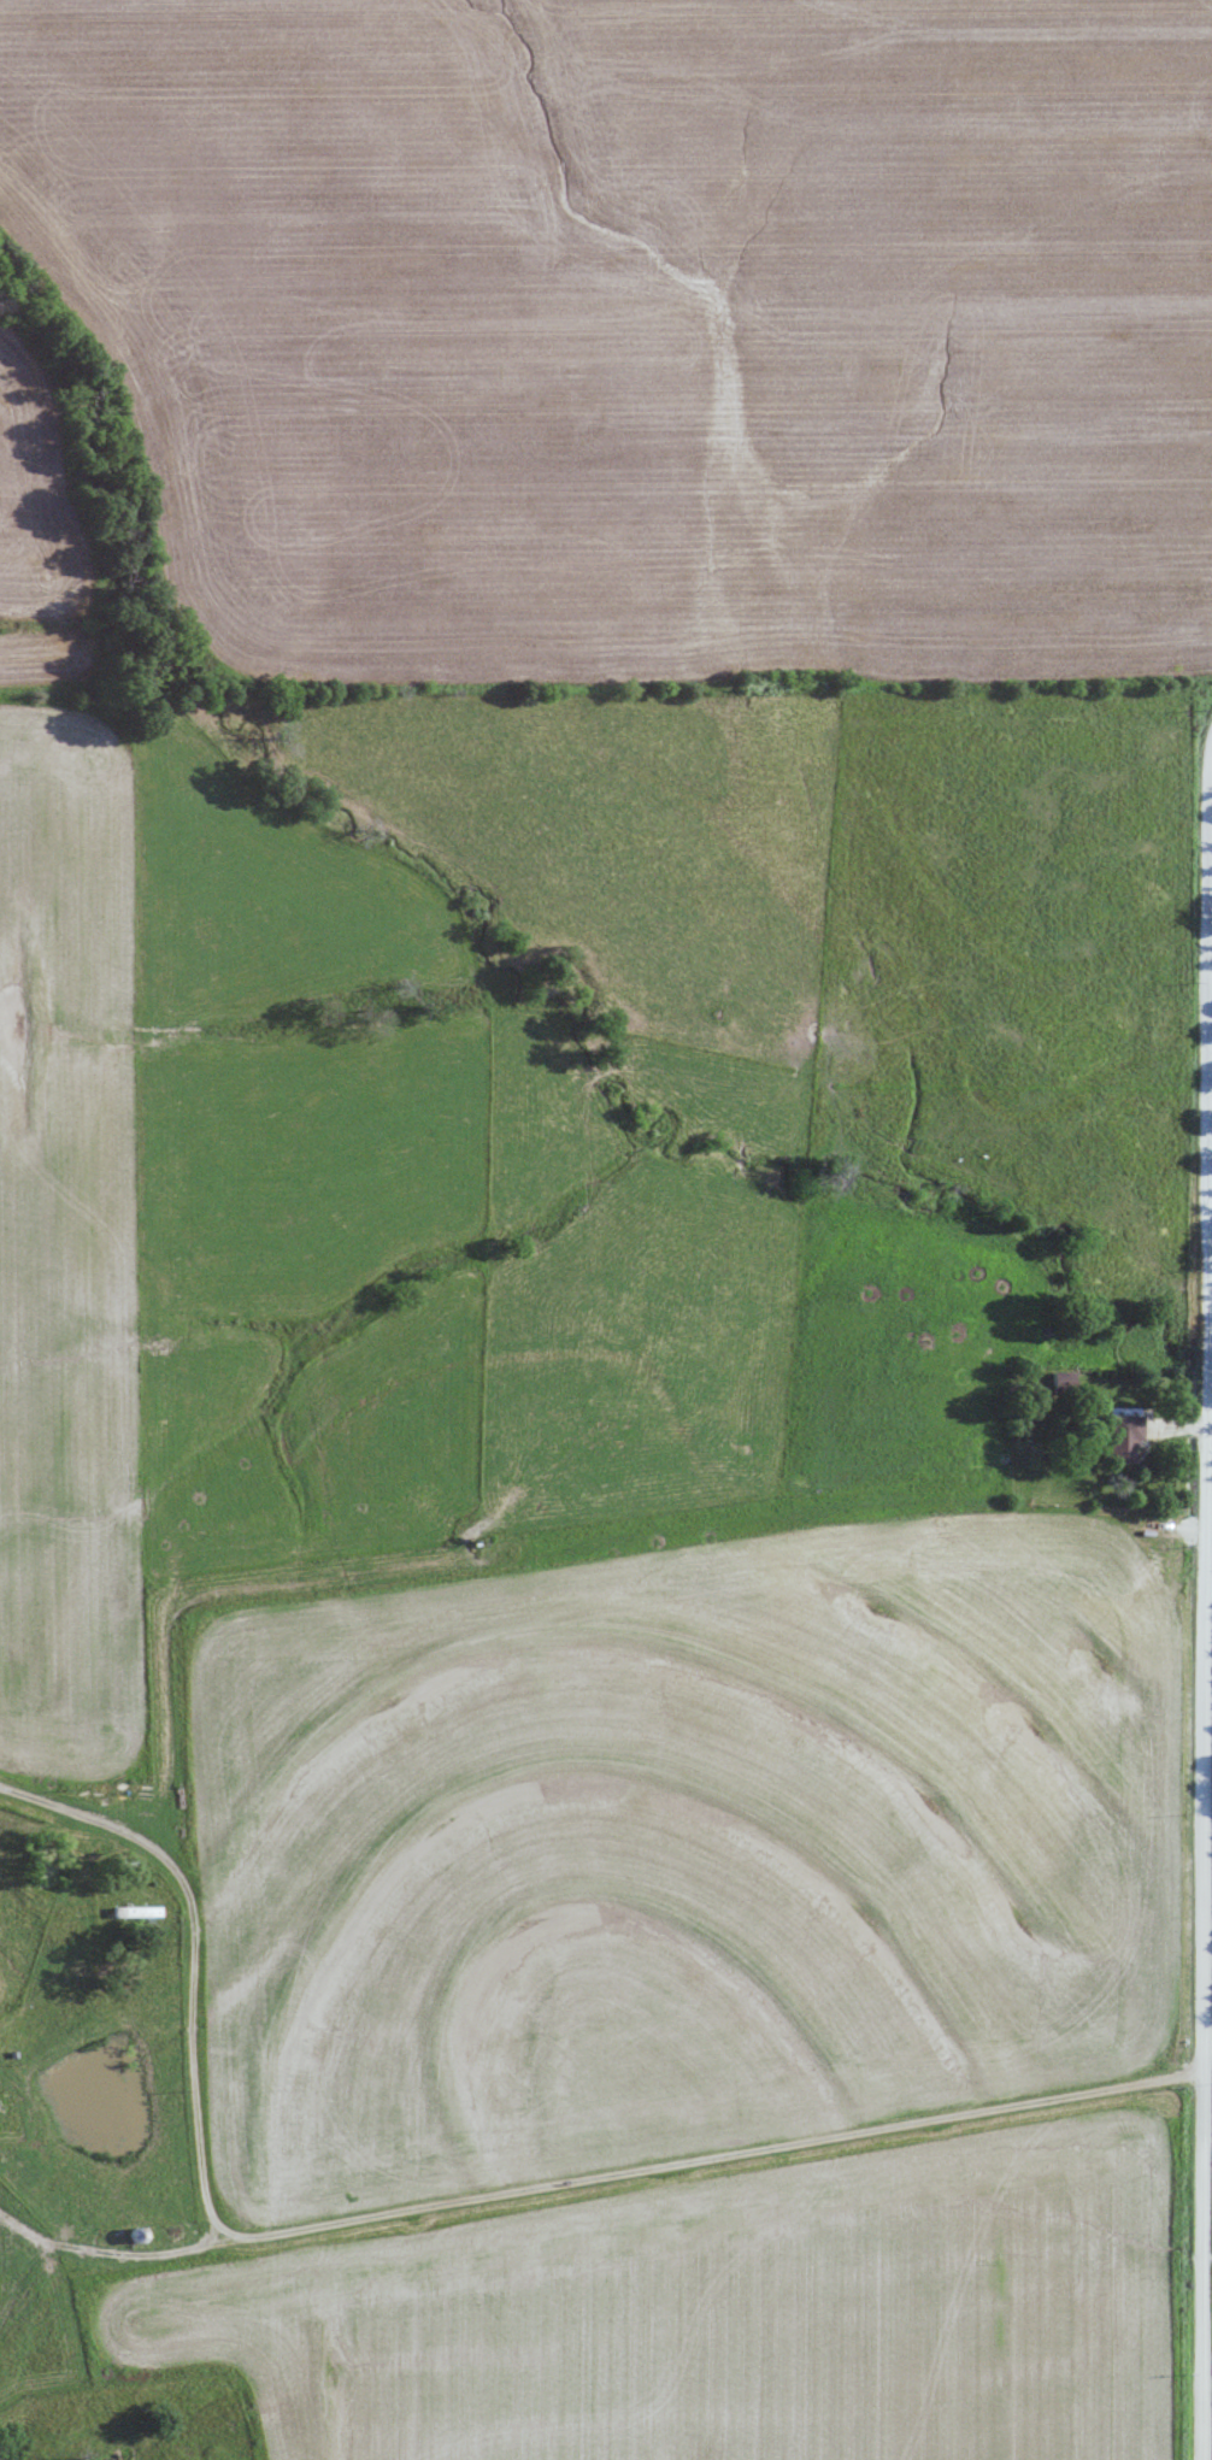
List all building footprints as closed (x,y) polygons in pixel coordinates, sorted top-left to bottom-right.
[(112,1907),(112,1917),(159,1916),(159,1906),(112,1907)]
